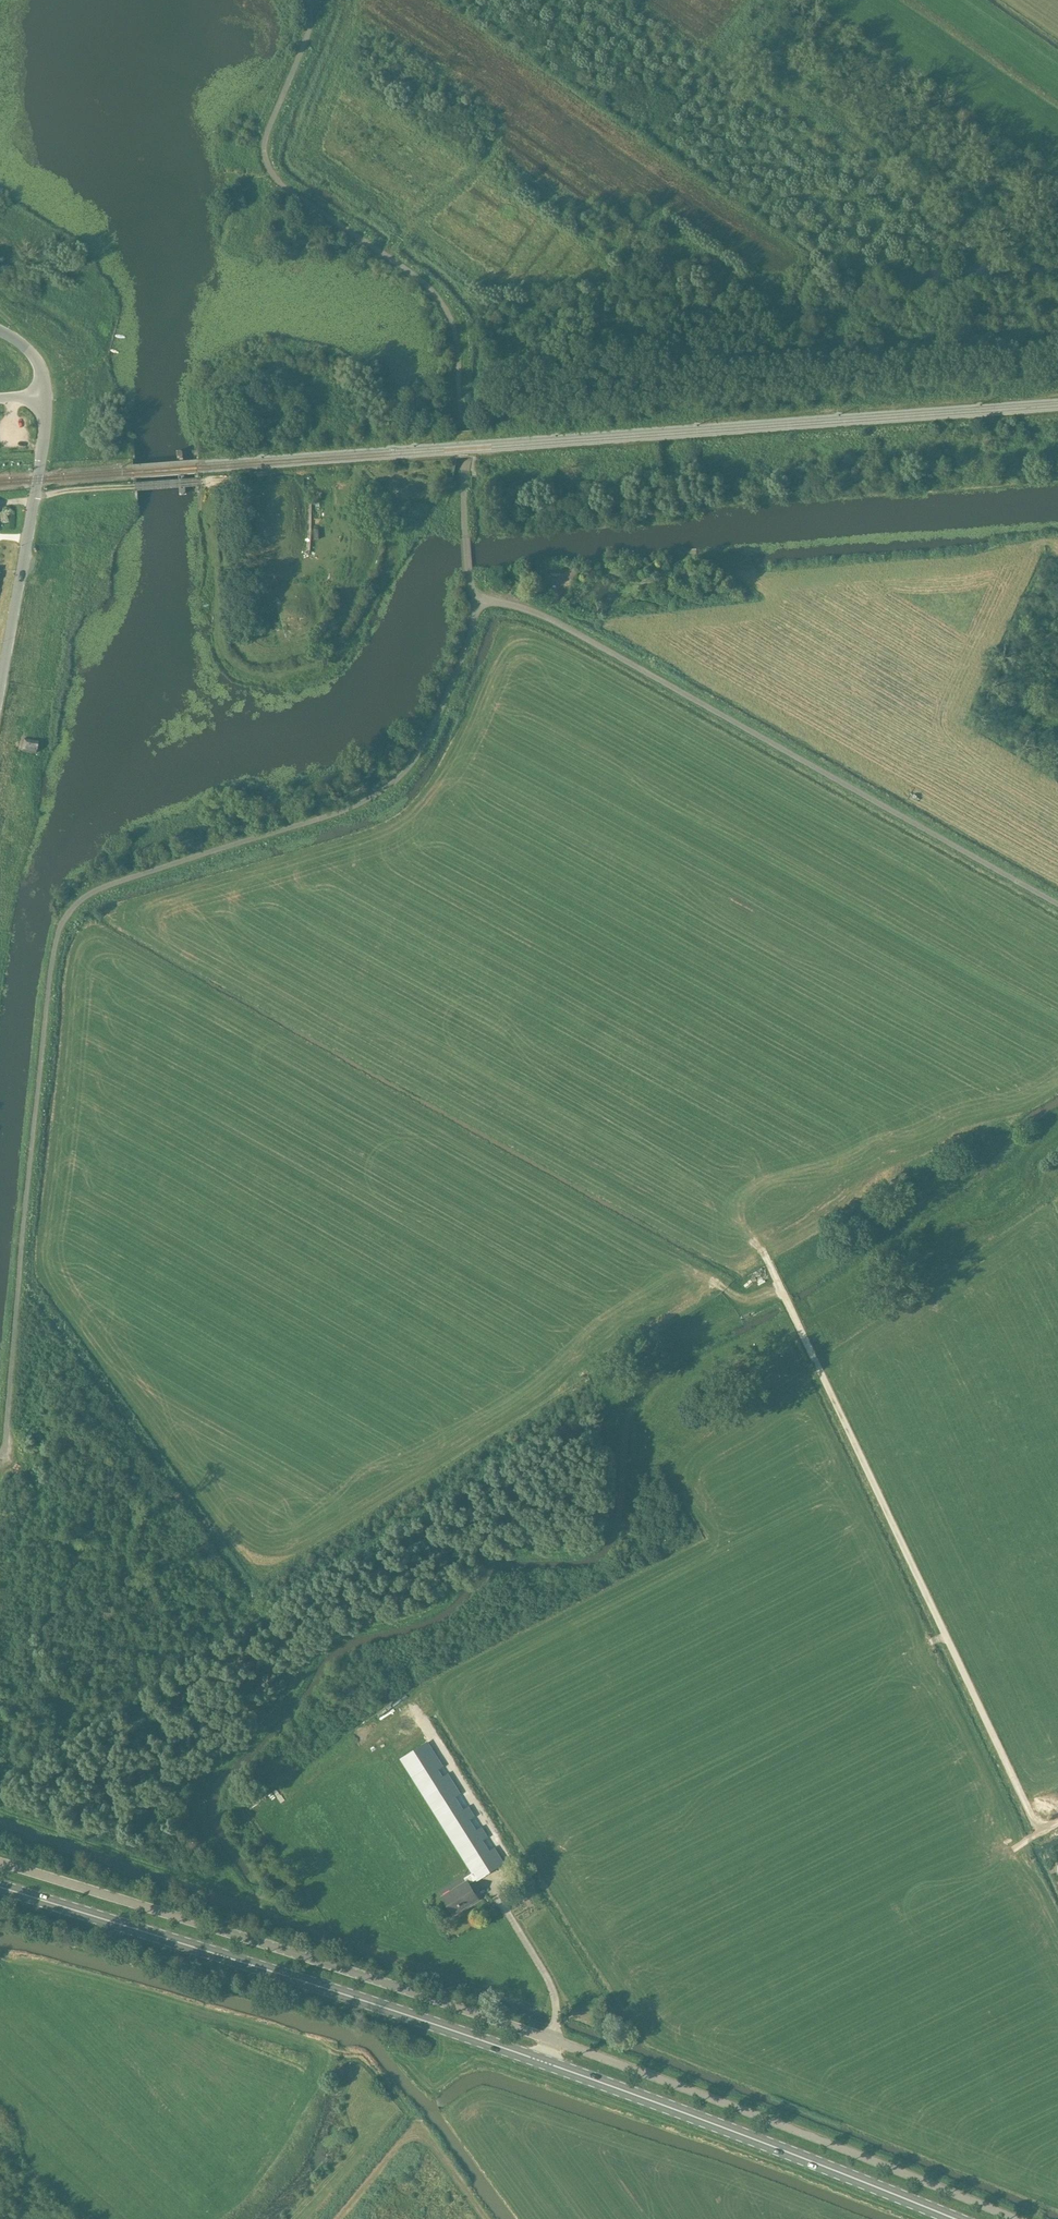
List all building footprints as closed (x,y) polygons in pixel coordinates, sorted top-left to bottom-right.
[(24,739),(21,750),(36,753),(38,742),(24,739)] [(429,1743),(401,1760),(472,1873),(412,1777),(439,1759),(429,1743)] [(443,1898),(453,1915),(463,1909),(461,1906),(476,1897),(469,1885),(476,1880),(477,1882),(505,1864),(439,1759),(412,1777),(472,1873),(464,1878),(467,1882),(443,1898)]
